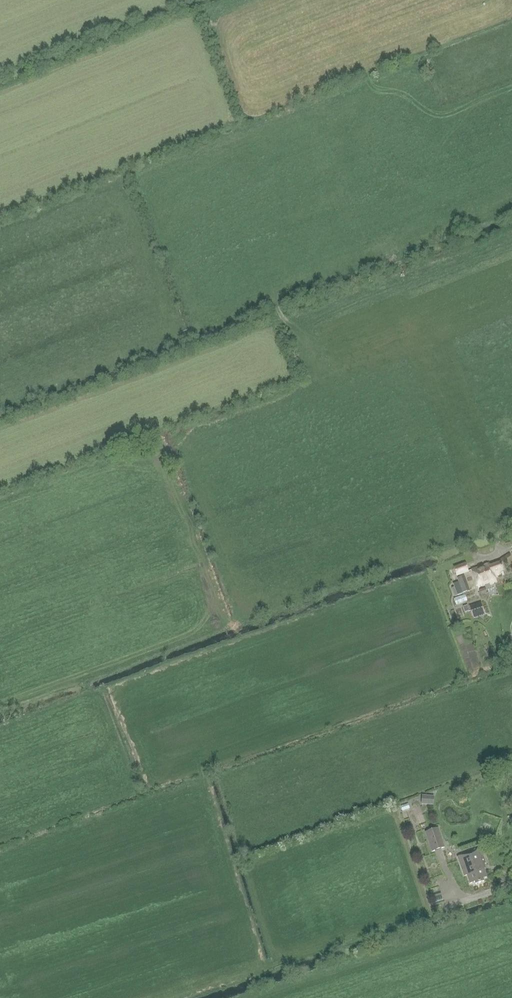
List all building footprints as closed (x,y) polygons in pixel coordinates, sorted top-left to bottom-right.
[(469,572),(465,563),(453,567),(457,577),(469,572)] [(500,572),(504,571),(501,563),(490,566),(489,564),(472,570),(477,583),(479,588),(496,581),(495,577),(501,575),(500,572)] [(464,576),(457,578),(459,582),(462,593),(469,590),(464,576)] [(459,582),(453,584),(457,594),(462,593),(459,582)] [(457,606),(468,602),(465,596),(454,599),(457,606)] [(482,606),(470,609),(472,616),(484,612),(482,606)] [(421,805),(430,805),(431,797),(422,796),(421,805)] [(445,848),(438,828),(425,832),(432,852),(445,848)] [(475,882),(476,884),(484,881),(483,879),(487,877),(483,865),(481,865),(477,853),(461,859),(462,861),(460,861),(465,876),(468,875),(471,884),(475,882)]
